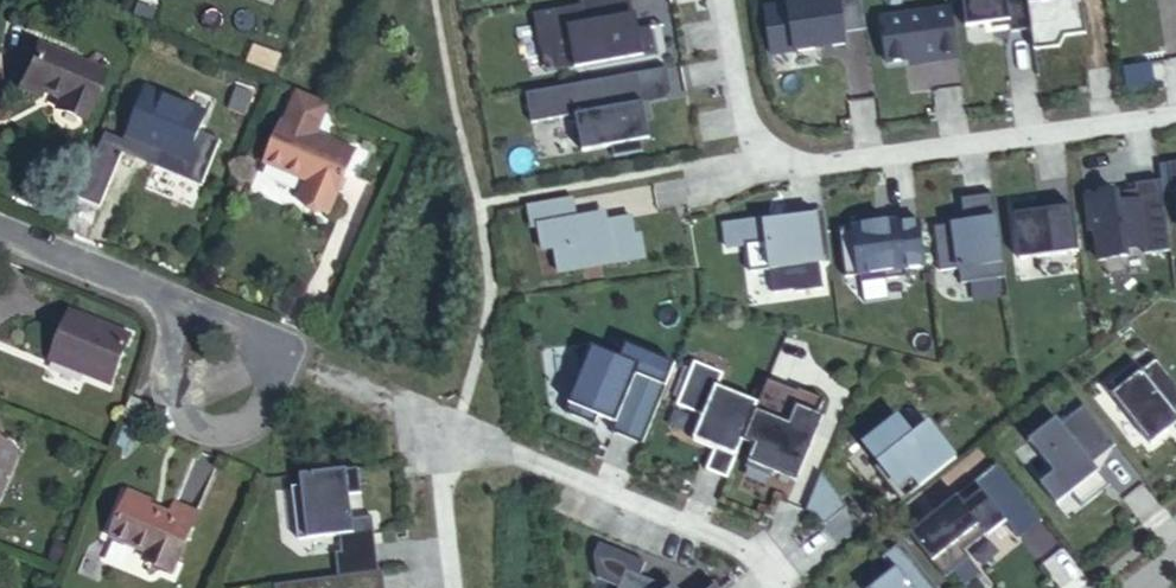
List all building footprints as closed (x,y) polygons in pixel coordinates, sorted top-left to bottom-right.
[(540,48),(555,46),(558,64),(582,60),(583,64),(656,51),(651,26),(630,30),(628,17),(634,15),(631,0),(580,0),(580,5),(534,13),(540,48)] [(772,55),(820,49),(819,45),(833,43),(833,47),(845,45),(844,34),(867,30),(863,0),(815,0),(815,2),(765,9),(772,55)] [(966,27),(992,24),(992,29),(1010,27),(1011,32),(1031,30),(1028,4),(1027,0),(963,0),(966,27)] [(1043,2),(1028,4),(1031,30),(1034,50),(1059,47),(1065,37),(1086,34),(1081,0),(1042,0),(1043,2)] [(881,19),(888,63),(922,58),(922,63),(959,57),(952,9),(881,19)] [(37,46),(19,88),(38,96),(40,89),(60,97),(56,103),(85,115),(102,72),(37,46)] [(530,93),(535,122),(577,115),(583,151),(611,146),(613,156),(641,151),(639,141),(635,122),(638,122),(635,105),(641,104),(662,101),(666,92),(662,69),(530,93)] [(125,141),(142,150),(145,142),(161,148),(160,151),(187,162),(207,114),(146,89),(125,141)] [(330,106),(296,92),(266,164),(308,182),(300,200),(329,212),(355,151),(337,143),(334,149),(324,145),(326,139),(318,135),(330,106)] [(639,141),(647,139),(641,104),(635,105),(638,122),(635,122),(639,141)] [(334,149),(337,143),(326,139),(324,145),(334,149)] [(145,142),(142,150),(158,157),(160,151),(161,148),(145,142)] [(1118,202),(1086,207),(1089,235),(1094,234),(1098,260),(1127,257),(1126,251),(1144,248),(1145,254),(1170,251),(1162,189),(1136,192),(1139,210),(1119,213),(1118,202)] [(935,230),(941,275),(960,273),(962,287),(1006,281),(994,196),(962,200),(965,226),(935,230)] [(555,248),(559,272),(645,257),(641,235),(635,236),(632,217),(606,222),(606,225),(596,227),(594,215),(576,218),(572,198),(528,206),(532,227),(539,226),(543,251),(555,248)] [(1020,260),(1079,252),(1073,207),(1040,211),(1038,203),(1013,206),(1020,260)] [(815,211),(786,215),(786,219),(765,222),(765,220),(724,225),(727,249),(746,246),(750,273),(770,270),(774,294),(794,291),(795,293),(823,289),(819,263),(822,263),(815,211)] [(839,227),(845,276),(859,274),(860,282),(905,275),(904,269),(926,266),(920,221),(898,224),(878,227),(877,222),(876,215),(851,218),(852,225),(839,227)] [(71,314),(52,359),(85,371),(84,375),(108,384),(128,336),(71,314)] [(578,347),(581,373),(566,410),(596,422),(599,414),(615,421),(612,429),(643,442),(676,363),(628,342),(622,356),(593,344),(578,347)] [(1104,386),(1150,445),(1169,430),(1164,423),(1170,418),(1175,425),(1175,427),(1175,385),(1156,359),(1142,371),(1134,362),(1104,386)] [(743,441),(758,405),(721,390),(727,376),(698,365),(681,407),(708,418),(698,441),(719,450),(711,472),(727,479),(743,441)] [(768,380),(758,405),(743,441),(754,446),(745,468),(772,479),(774,473),(797,482),(815,437),(810,435),(818,416),(824,400),(799,389),(797,392),(768,380)] [(1056,418),(1028,440),(1054,472),(1040,483),(1057,504),(1071,493),(1081,507),(1102,491),(1092,477),(1098,471),(1092,463),(1115,445),(1084,405),(1061,424),(1056,418)] [(818,416),(810,435),(815,437),(823,418),(818,416)] [(1164,423),(1169,430),(1175,425),(1170,418),(1164,423)] [(880,465),(898,488),(902,485),(910,496),(956,460),(929,427),(914,439),(898,419),(865,446),(880,465)] [(4,441),(0,450),(0,497),(15,461),(16,452),(11,444),(4,441)] [(898,488),(880,465),(876,469),(902,502),(910,496),(902,485),(898,488)] [(363,493),(360,468),(301,475),(303,487),(294,488),(300,540),(341,535),(343,552),(337,553),(340,577),(381,572),(374,517),(354,519),(351,494),(363,493)] [(1092,477),(1102,491),(1109,485),(1098,471),(1092,477)] [(831,518),(845,492),(818,478),(804,504),(831,518)] [(976,483),(910,535),(945,580),(970,560),(964,553),(1005,520),(976,483)] [(129,492),(127,498),(147,505),(149,501),(129,492)] [(110,537),(145,551),(154,554),(150,565),(171,573),(196,513),(175,504),(170,516),(147,505),(127,498),(110,537)] [(675,587),(642,574),(648,561),(601,541),(595,555),(601,577),(622,585),(621,587),(675,587)] [(901,543),(873,565),(887,583),(881,587),(937,587),(901,543)] [(154,554),(145,551),(141,561),(150,565),(154,554)] [(276,584),(276,587),(384,587),(382,572),(381,572),(340,577),(276,584)]
